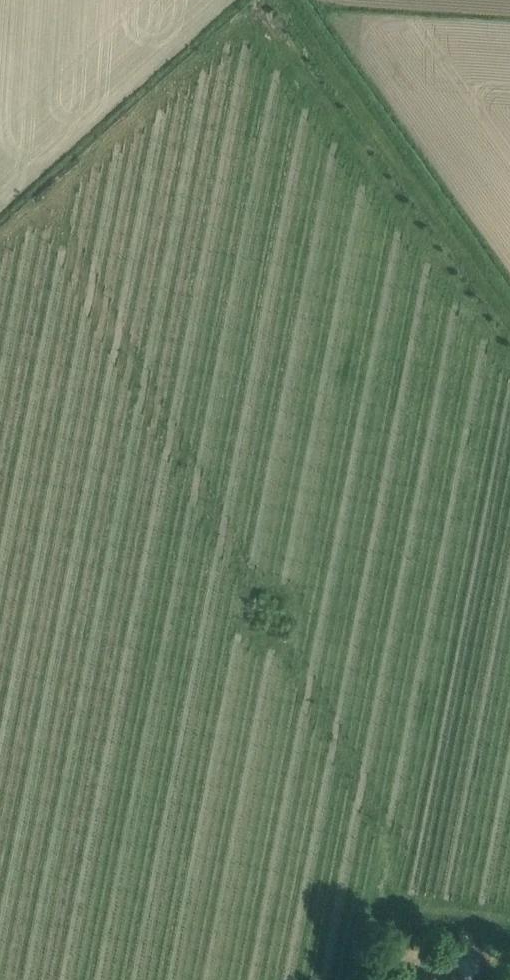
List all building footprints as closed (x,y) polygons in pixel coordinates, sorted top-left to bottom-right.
[(458,952),(396,950),(395,979),(457,979),(458,952)]
